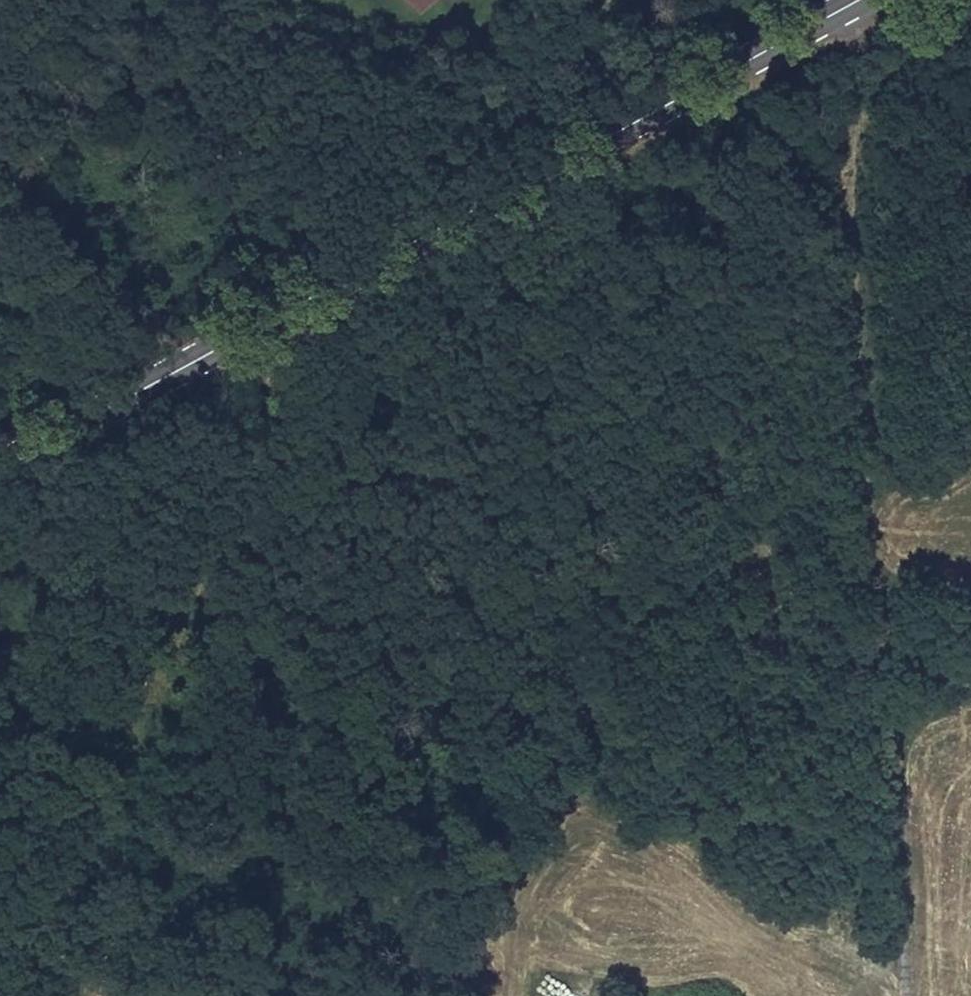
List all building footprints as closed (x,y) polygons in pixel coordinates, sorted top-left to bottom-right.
[(419,9),(429,0),(411,0),(419,9)]
